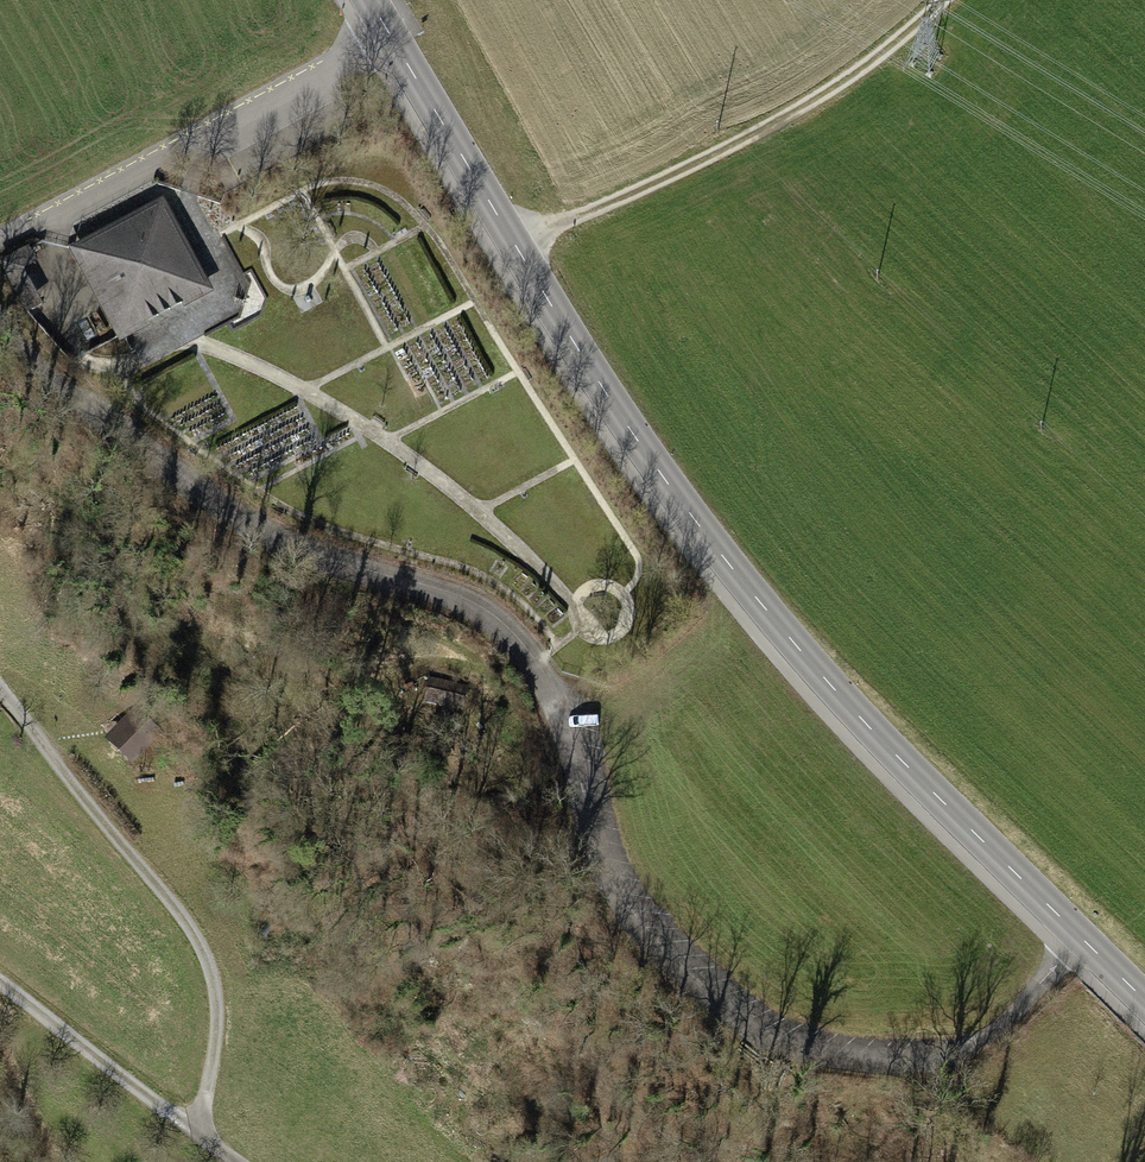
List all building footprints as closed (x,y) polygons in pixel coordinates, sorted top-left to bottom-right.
[(161,204),(76,248),(122,336),(207,292),(161,204)] [(35,261),(28,248),(2,262),(28,310),(41,303),(22,267),(35,261)] [(46,302),(62,297),(48,258),(33,264),(46,302)] [(107,308),(83,318),(95,345),(119,335),(107,308)] [(462,709),(467,688),(430,680),(426,701),(462,709)] [(137,710),(113,736),(134,754),(157,728),(137,710)]
